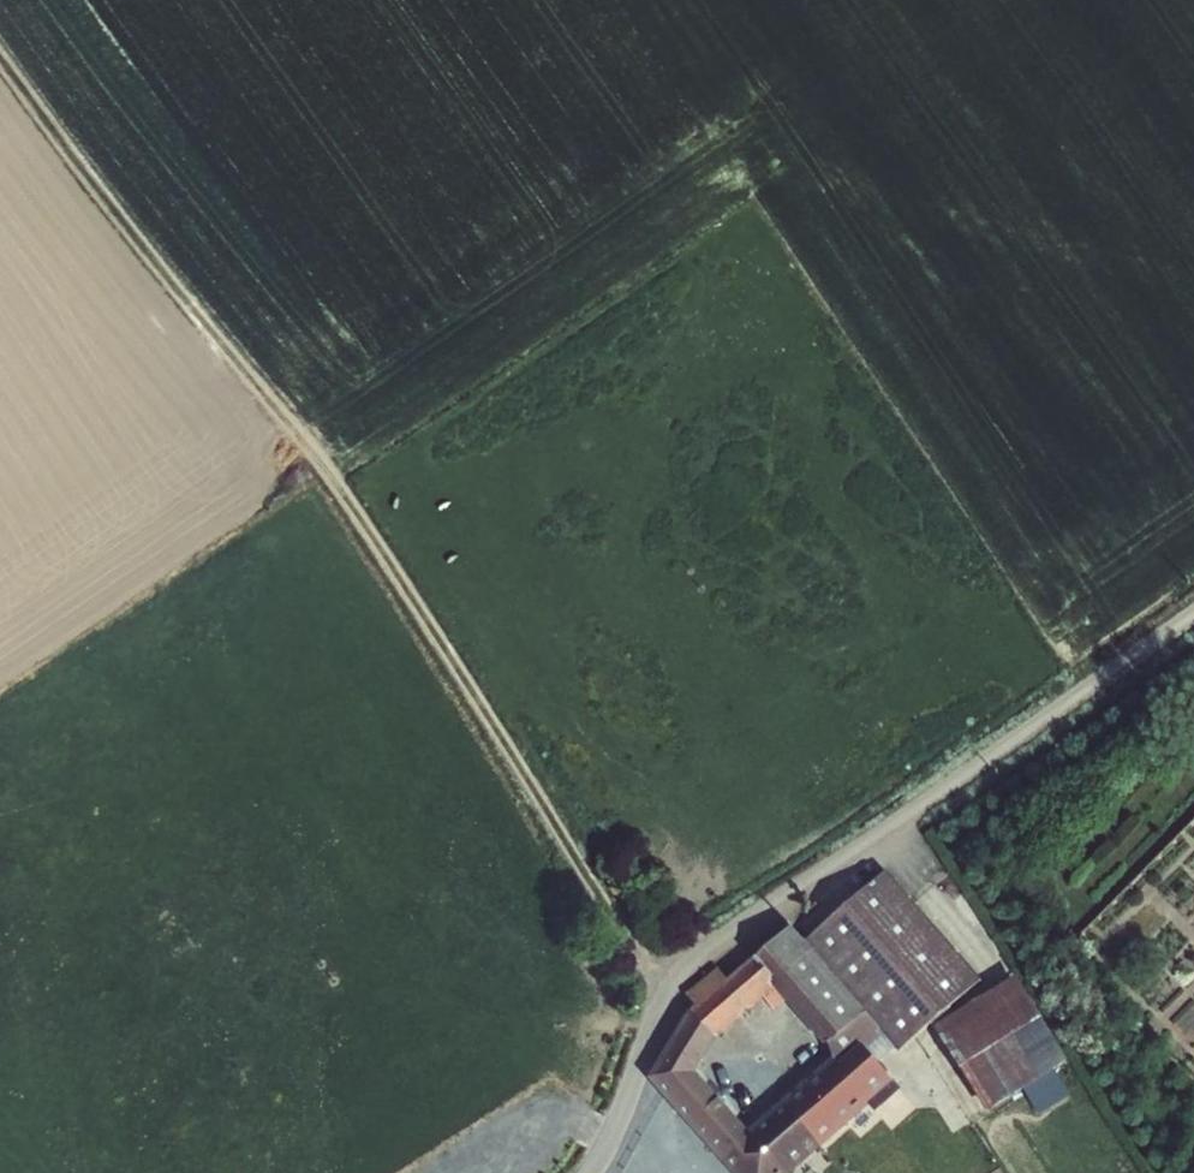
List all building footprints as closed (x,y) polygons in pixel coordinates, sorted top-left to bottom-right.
[(899,1049),(983,974),(883,864),(802,937),(787,920),(750,953),(757,961),(638,1068),(733,1172),(790,1172),(890,1082),(840,1028),(862,1008),(899,1049)] [(1076,1092),(1017,976),(930,1020),(977,1112),(1027,1087),(1039,1111),(1076,1092)]
